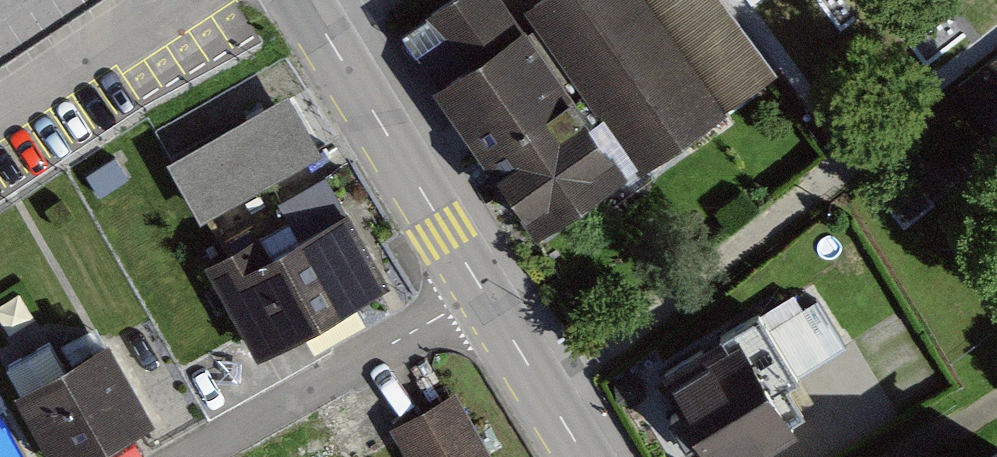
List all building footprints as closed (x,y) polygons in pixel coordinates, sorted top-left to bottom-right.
[(512,0),(424,0),(456,54),(422,74),(518,233),(780,77),(734,0),(528,0),(516,7),(512,0)] [(962,88),(996,133),(996,61),(962,88)] [(277,91),(157,154),(191,219),(311,156),(277,91)] [(933,202),(918,182),(889,203),(904,223),(933,202)] [(235,229),(186,258),(240,351),(374,272),(336,208),(252,257),(235,229)] [(652,379),(699,456),(736,456),(804,416),(785,386),(844,350),(806,287),(652,379)] [(9,399),(39,456),(60,456),(139,416),(105,350),(9,399)] [(379,424),(398,456),(476,456),(439,391),(379,424)] [(282,456),(315,456),(308,444),(282,456)]
